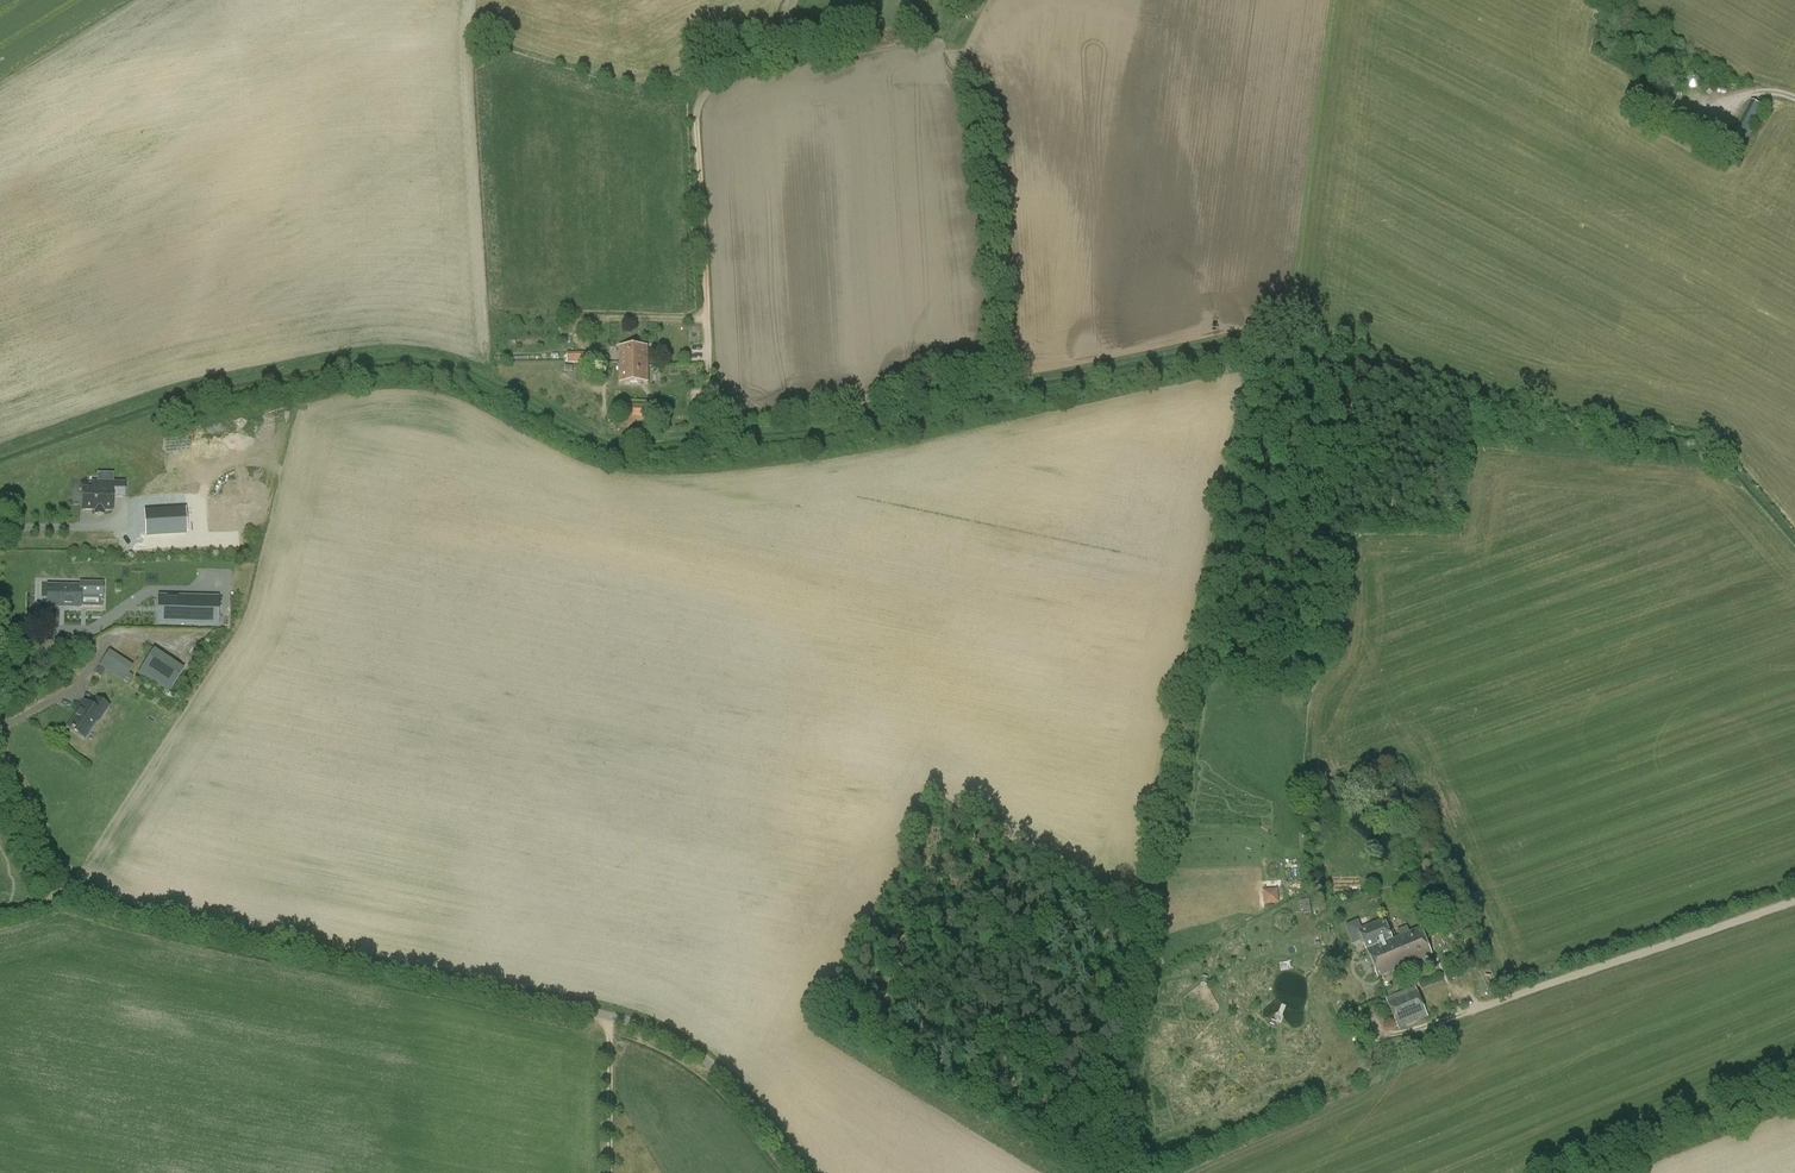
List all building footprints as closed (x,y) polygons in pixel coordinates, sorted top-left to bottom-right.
[(1699,86),(1697,75),(1688,77),(1690,88),(1699,86)] [(1735,161),(1763,108),(1754,103),(1726,155),(1735,161)] [(620,384),(648,384),(647,347),(620,348),(620,384)] [(567,351),(567,363),(590,363),(590,351),(567,351)] [(624,419),(649,420),(648,407),(625,406),(624,419)] [(91,488),(82,488),(82,511),(95,511),(94,515),(104,515),(104,511),(112,511),(112,497),(124,497),(124,483),(112,483),(112,488),(105,488),(105,483),(91,482),(91,488)] [(185,508),(144,511),(145,537),(187,535),(185,508)] [(48,588),(47,605),(60,606),(63,606),(63,608),(80,608),(80,600),(89,600),(103,600),(103,587),(90,586),(79,586),(71,586),(48,585),(48,586),(48,588)] [(158,597),(158,624),(217,625),(218,598),(158,597)] [(123,681),(134,665),(110,649),(99,665),(123,681)] [(139,672),(138,674),(168,694),(184,669),(154,649),(153,651),(139,672)] [(78,713),(68,727),(85,739),(97,722),(102,714),(91,707),(86,703),(79,713),(78,713)] [(1304,912),(1312,912),(1311,899),(1303,900),(1304,912)] [(1420,930),(1393,941),(1384,921),(1358,932),(1378,979),(1431,957),(1420,930)] [(1397,1028),(1427,1015),(1418,991),(1387,1004),(1397,1028)]
